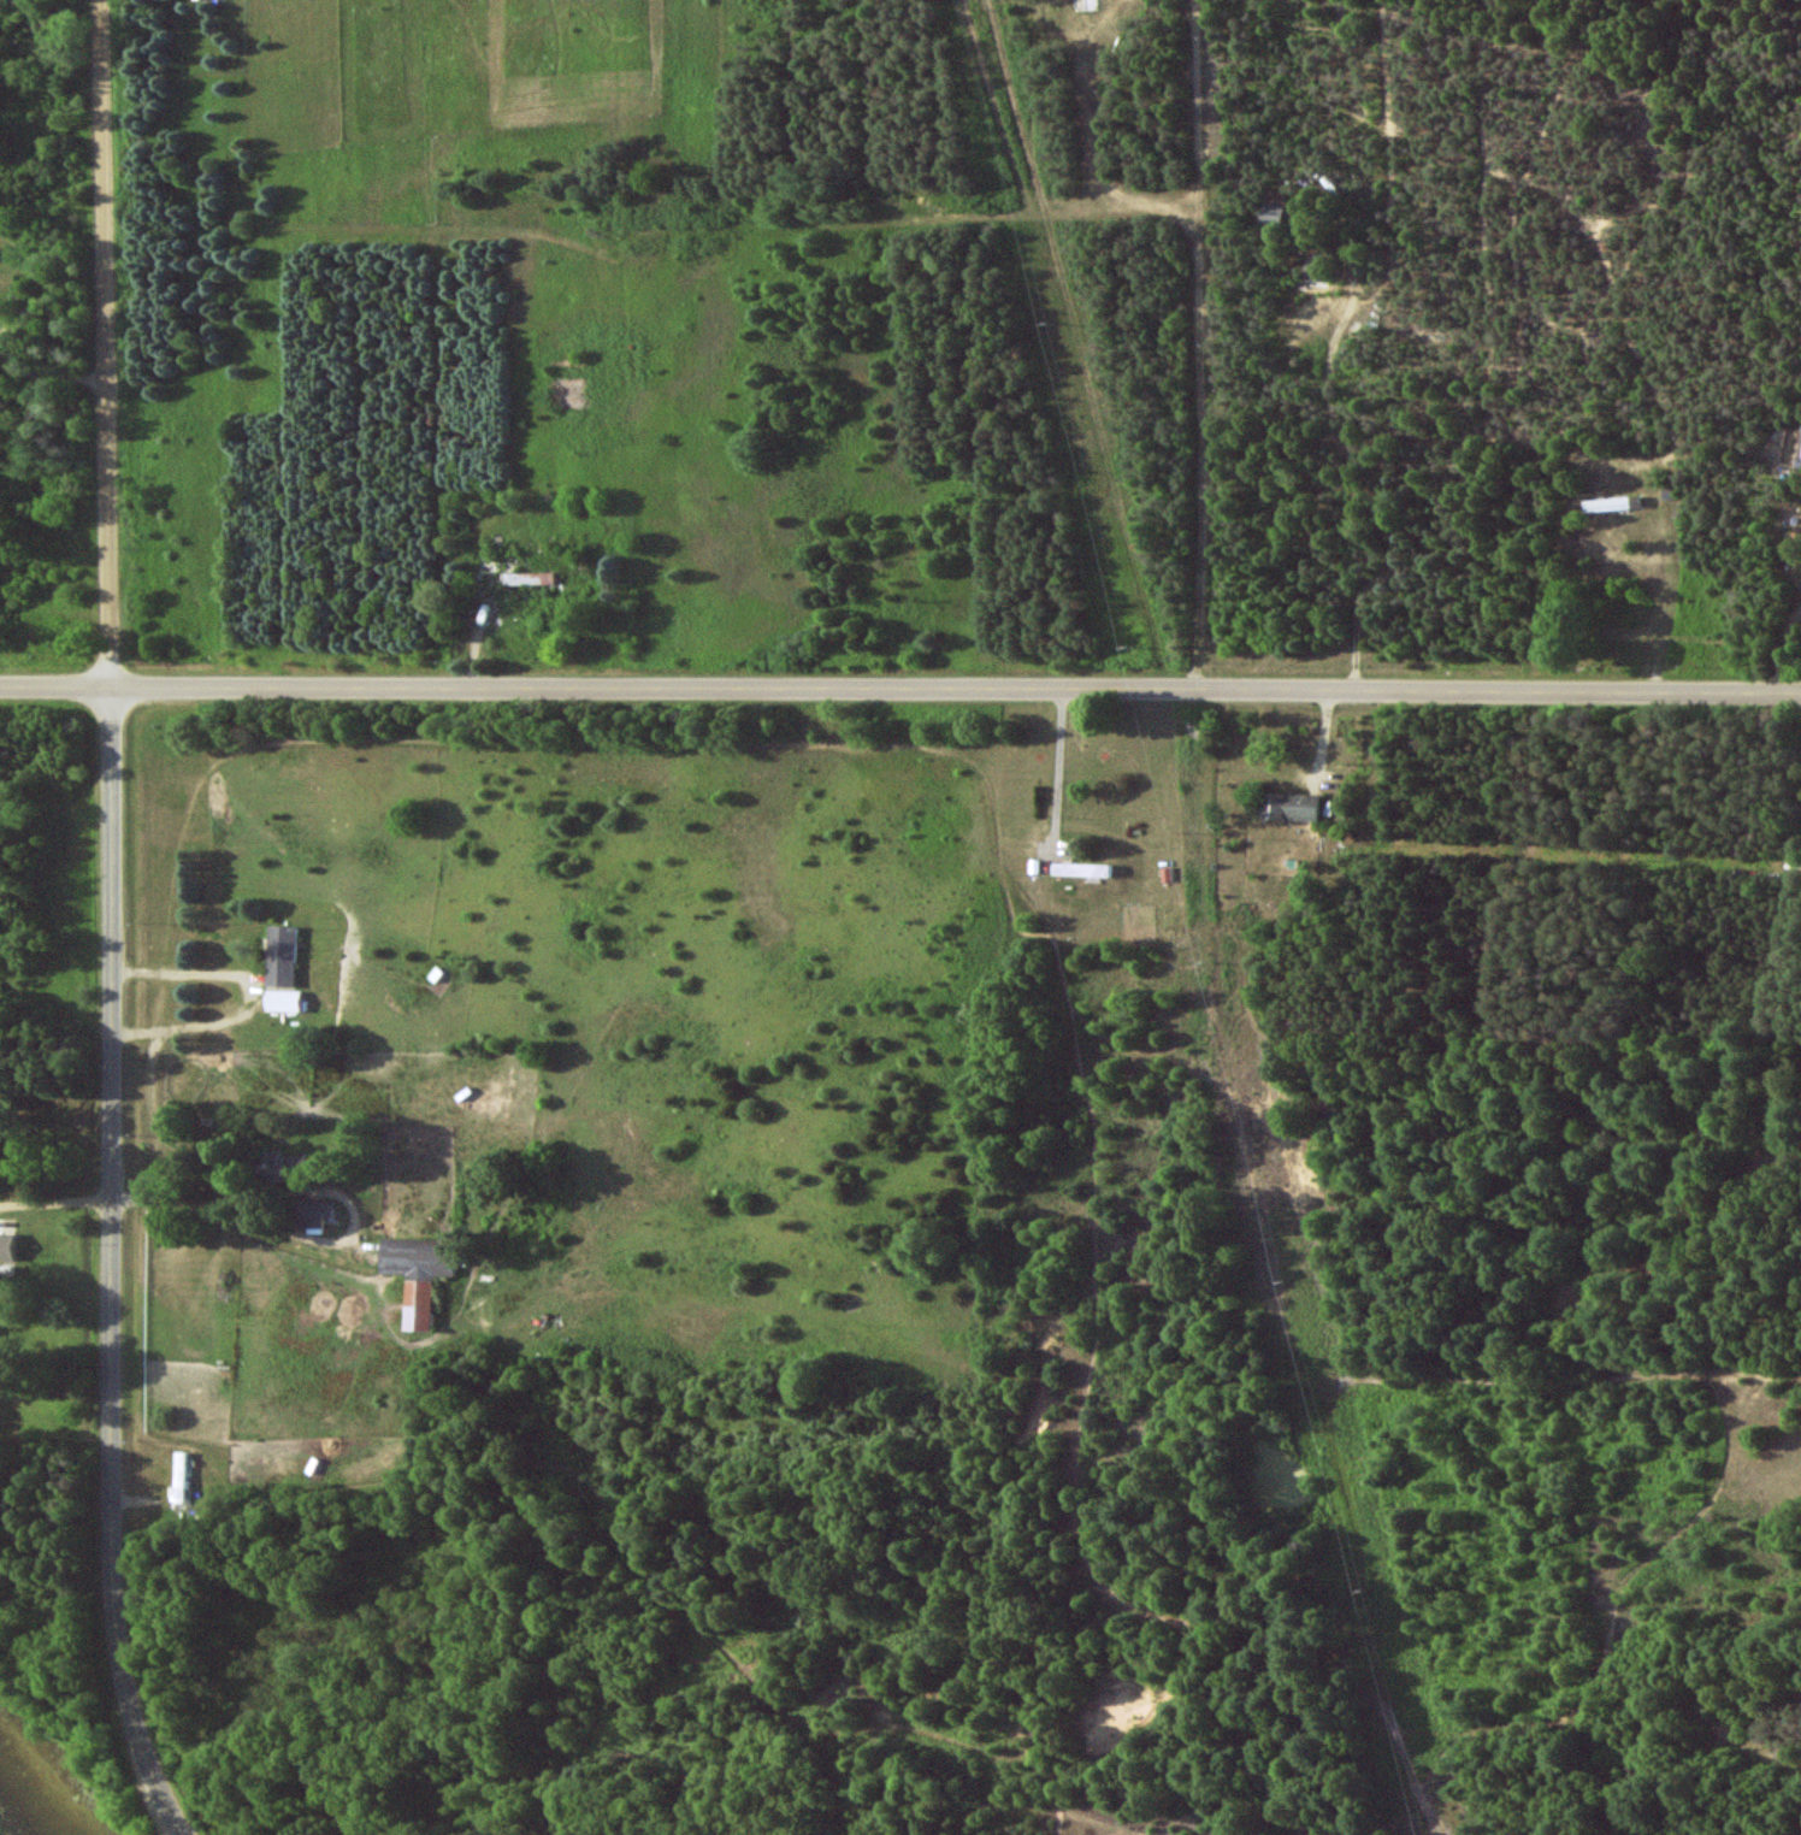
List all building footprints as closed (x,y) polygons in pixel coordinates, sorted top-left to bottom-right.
[(1097,0),(1073,0),(1073,11),(1097,11),(1097,0)] [(1259,224),(1280,228),(1287,194),(1266,189),(1259,224)] [(1582,502),(1584,515),(1630,508),(1629,496),(1582,502)] [(500,574),(501,586),(554,585),(554,572),(500,574)] [(1318,794),(1260,793),(1259,818),(1317,820),(1318,794)] [(1051,875),(1112,877),(1112,864),(1051,863),(1051,875)] [(297,927),(268,926),(267,988),(296,988),(297,927)] [(266,1011),(302,1012),(302,991),(266,990),(266,1011)] [(263,1155),(264,1167),(256,1167),(257,1182),(284,1182),(284,1169),(310,1168),(309,1154),(263,1155)] [(297,1229),(322,1229),(322,1218),(334,1218),(334,1200),(297,1201),(297,1229)] [(14,1261),(15,1234),(0,1233),(0,1260),(14,1261)] [(430,1331),(432,1276),(451,1277),(452,1246),(436,1246),(436,1240),(380,1238),(378,1273),(405,1274),(403,1331),(430,1331)] [(189,1452),(174,1452),(172,1504),(187,1504),(189,1452)]
